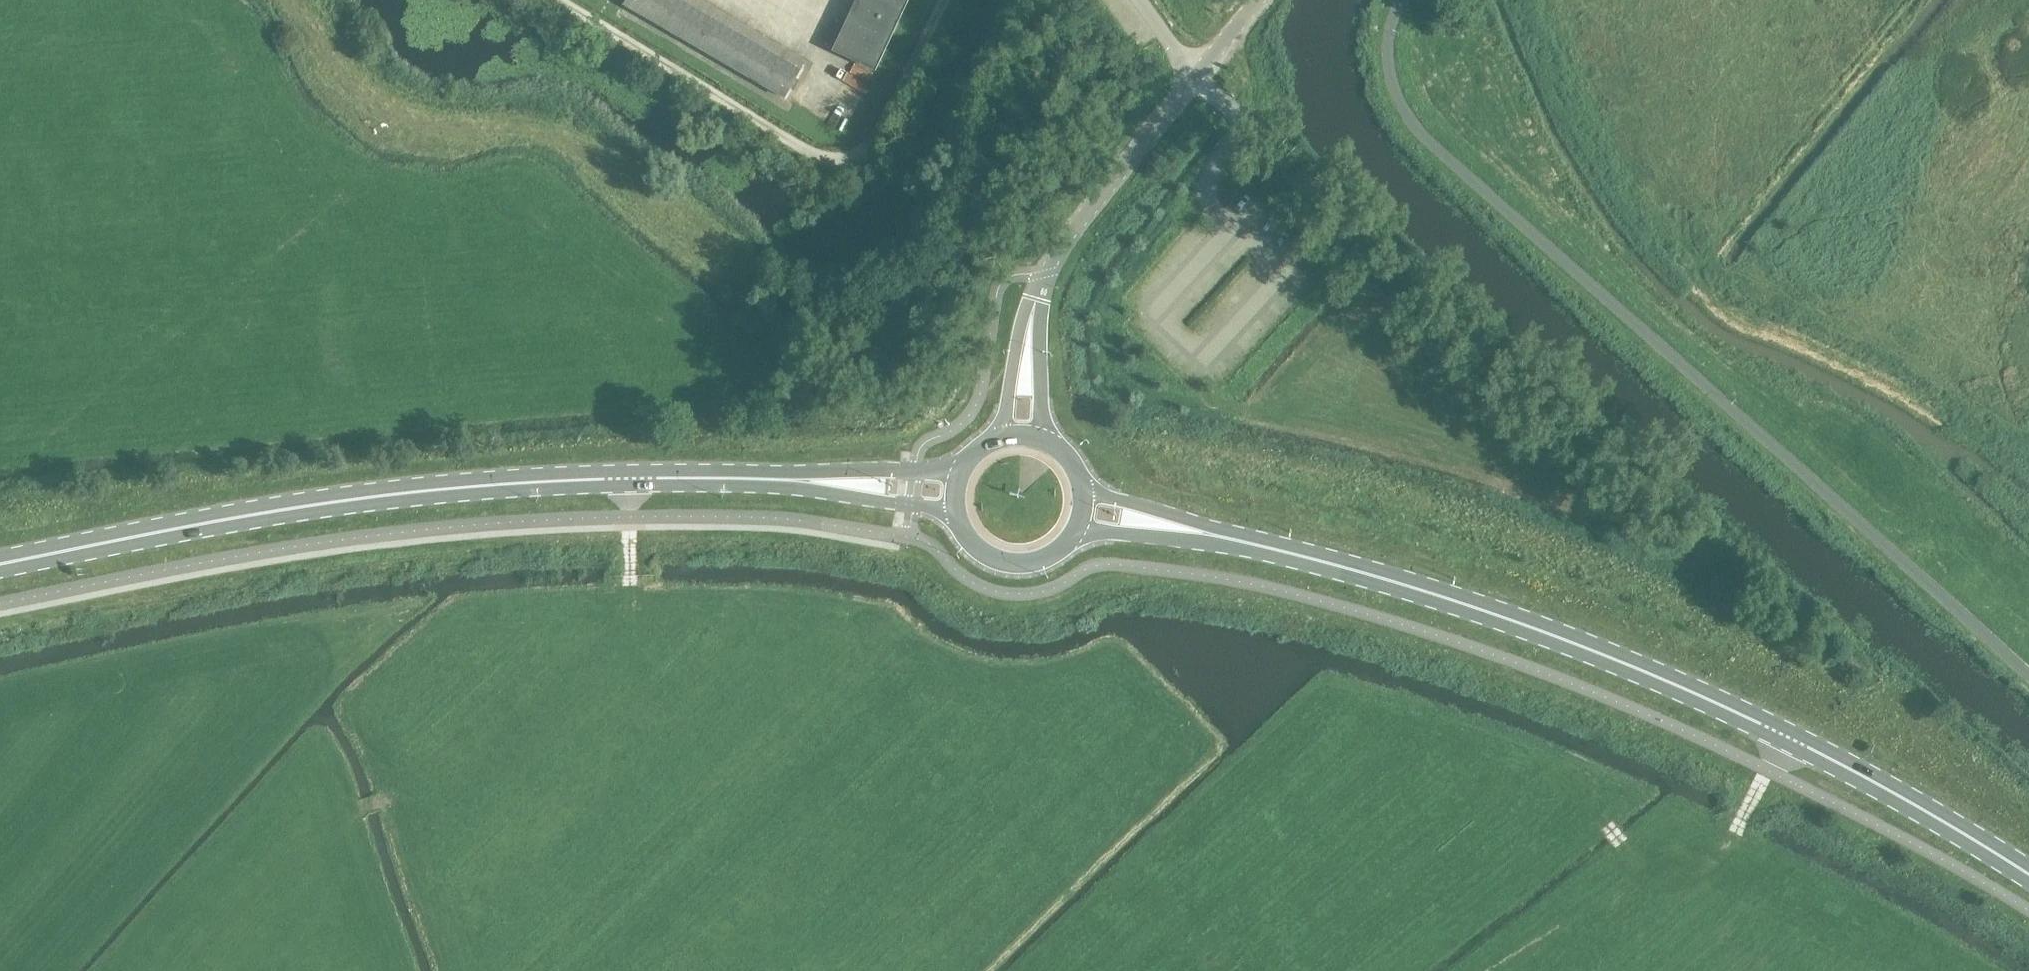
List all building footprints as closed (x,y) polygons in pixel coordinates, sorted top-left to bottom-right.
[(624,9),(786,103),(807,67),(691,0),(629,0),(624,9)] [(838,51),(874,68),(907,0),(862,0),(838,51)]
